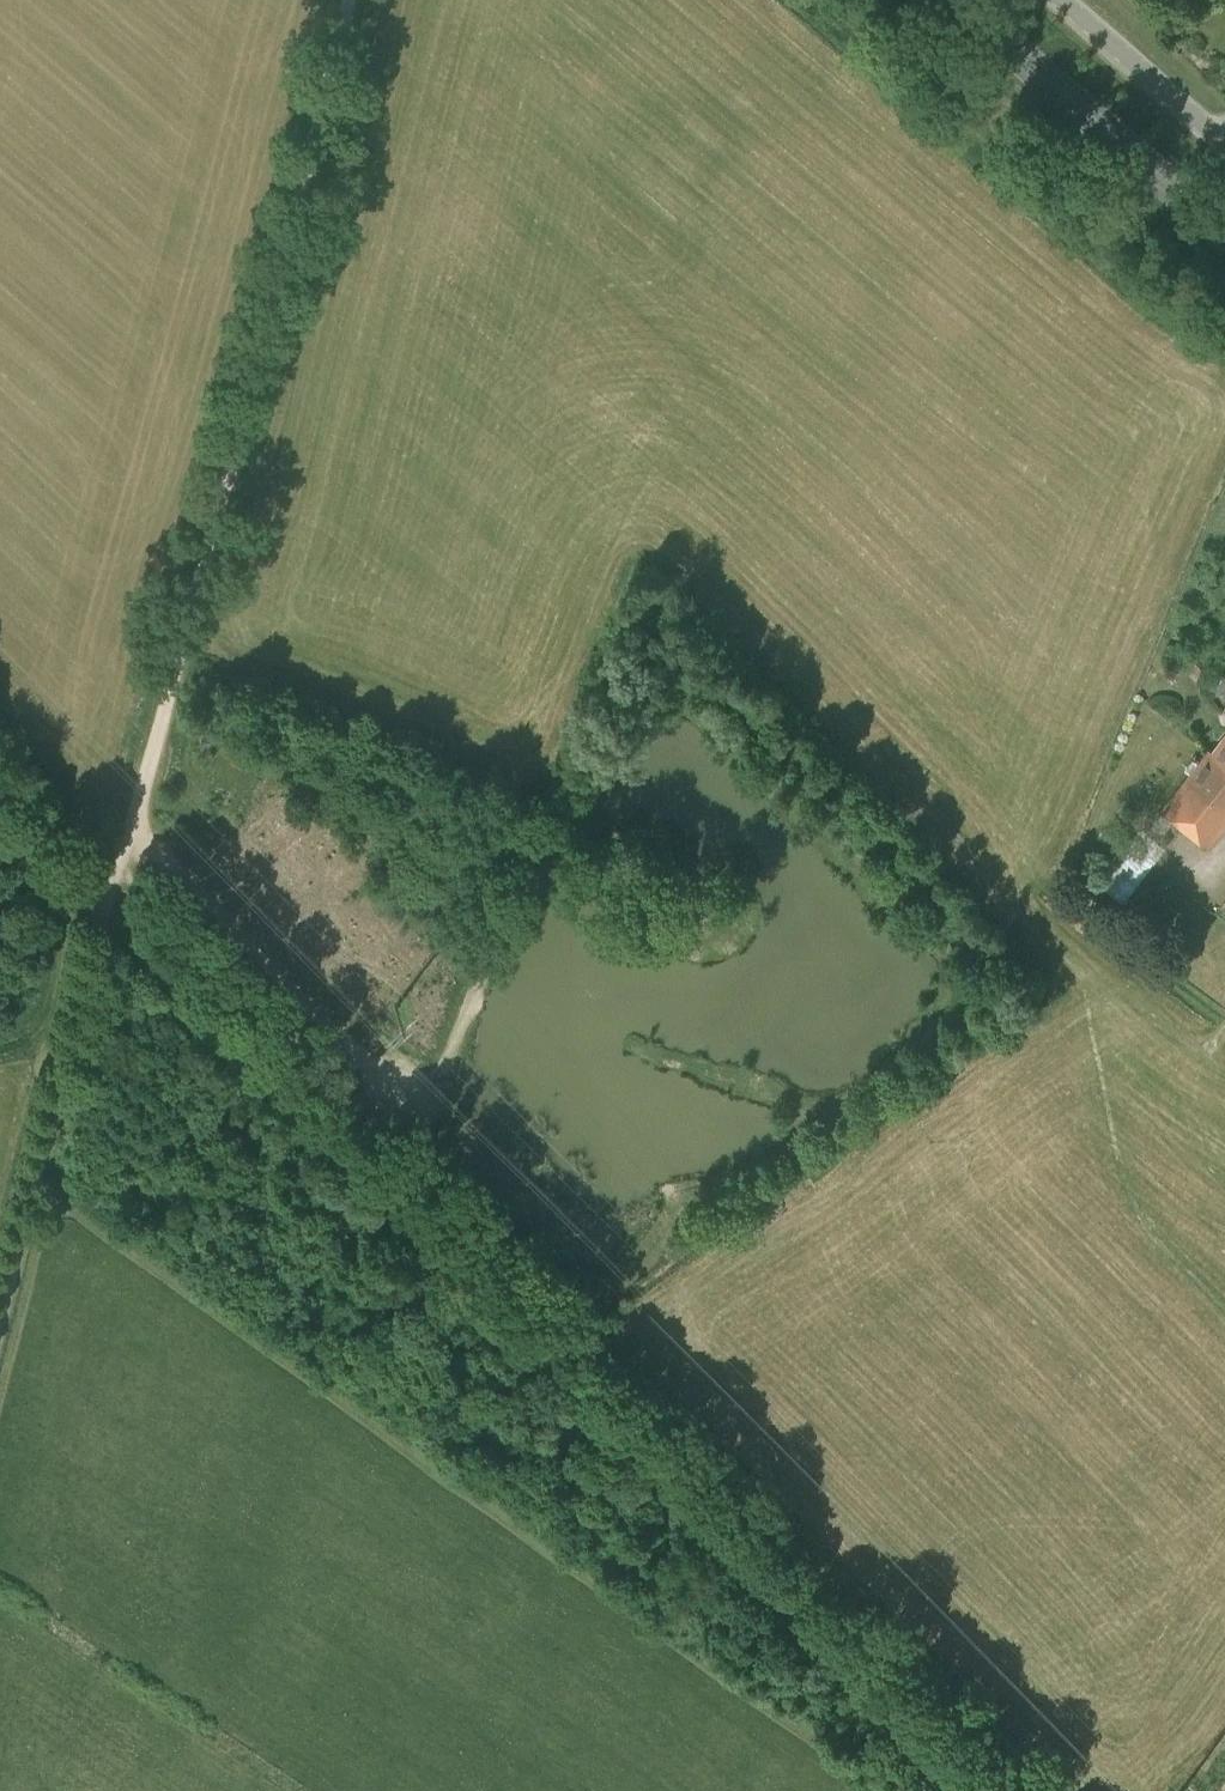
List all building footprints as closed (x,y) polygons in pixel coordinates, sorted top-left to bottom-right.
[(1209,750),(1224,762),(1224,737),(1214,751),(1211,748),(1209,750)] [(1209,750),(1163,810),(1148,830),(1142,825),(1099,881),(1124,900),(1167,844),(1160,840),(1175,819),(1209,845),(1224,825),(1224,762),(1209,750)]
